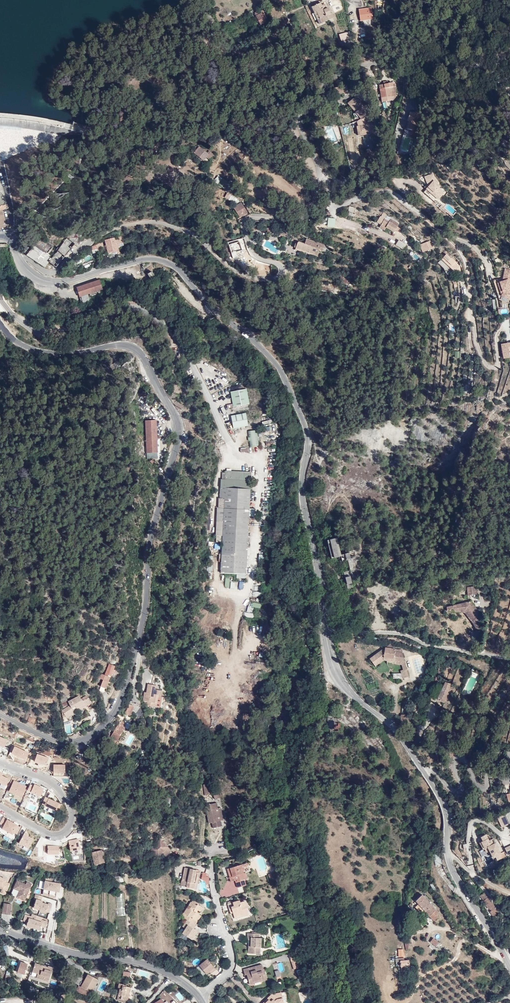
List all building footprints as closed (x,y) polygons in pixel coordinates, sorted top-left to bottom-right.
[(320,24),(330,20),(323,5),(322,6),(320,1),(312,4),(313,6),(312,7),(314,12),(317,11),(320,18),(318,20),(320,24)] [(323,5),(330,20),(334,18),(332,13),(331,14),(328,8),(327,9),(325,5),(323,5)] [(360,20),(373,18),(372,8),(359,10),(360,20)] [(257,16),(261,25),(267,22),(262,14),(257,16)] [(379,85),(380,89),(385,89),(387,97),(391,97),(392,100),(394,100),(396,93),(396,90),(394,91),(393,83),(389,83),(389,84),(379,85)] [(349,85),(334,88),(335,96),(344,92),(345,95),(348,93),(347,91),(350,89),(349,85)] [(355,104),(354,99),(348,104),(356,113),(357,112),(353,106),(355,104)] [(361,126),(363,135),(370,135),(370,132),(374,132),(373,118),(370,119),(368,115),(369,115),(358,101),(355,104),(357,112),(358,112),(359,117),(361,120),(363,119),(364,120),(365,121),(366,122),(366,124),(365,125),(364,126),(361,126)] [(411,118),(409,117),(408,117),(407,121),(408,121),(406,129),(405,128),(404,134),(415,137),(416,135),(421,117),(424,118),(424,114),(421,113),(420,117),(419,116),(415,116),(415,114),(410,113),(409,116),(412,116),(411,118)] [(332,142),(337,140),(332,127),(327,130),(332,142)] [(410,153),(412,140),(403,138),(400,151),(410,153)] [(196,154),(203,161),(206,158),(210,160),(214,155),(209,151),(207,153),(199,147),(195,152),(196,154)] [(433,174),(425,177),(428,184),(426,186),(428,187),(427,189),(424,192),(430,198),(433,194),(438,199),(444,193),(438,188),(440,186),(437,183),(439,182),(435,179),(433,174)] [(214,184),(224,187),(225,183),(222,182),(224,178),(217,175),(214,184)] [(433,194),(430,198),(436,203),(439,200),(438,199),(433,194)] [(234,208),(240,218),(248,213),(242,202),(237,205),(238,206),(234,208)] [(397,227),(399,224),(391,219),(390,222),(385,219),(380,216),(377,222),(382,224),(380,227),(385,230),(386,227),(394,232),(396,230),(399,232),(401,229),(397,227)] [(49,262),(56,268),(69,252),(76,244),(78,246),(86,240),(80,235),(72,241),(68,237),(61,245),(59,248),(59,249),(52,257),(48,262),(49,262)] [(117,244),(115,239),(105,241),(108,253),(114,252),(114,253),(119,252),(117,244)] [(297,244),(295,250),(305,253),(306,252),(314,255),(316,247),(317,244),(315,243),(315,242),(306,239),(305,244),(298,242),(297,244)] [(406,245),(398,240),(395,245),(403,249),(406,245)] [(423,244),(425,251),(433,248),(432,246),(430,241),(423,244)] [(36,244),(27,256),(45,267),(49,262),(48,262),(52,257),(36,244)] [(233,249),(236,256),(242,254),(238,245),(232,247),(233,249)] [(505,269),(504,277),(493,280),(497,293),(501,292),(502,296),(509,299),(509,291),(509,289),(509,270),(505,269)] [(152,272),(148,274),(152,282),(160,277),(158,274),(155,276),(152,272)] [(100,279),(76,287),(79,297),(81,297),(82,302),(89,300),(88,297),(97,294),(96,292),(103,289),(102,286),(104,286),(102,281),(100,281),(100,279)] [(502,346),(508,345),(509,352),(509,343),(501,344),(502,346)] [(508,345),(502,346),(504,359),(509,357),(509,352),(508,345)] [(230,392),(233,407),(249,404),(247,389),(230,392)] [(246,412),(231,416),(234,429),(249,425),(246,412)] [(145,421),(147,452),(157,452),(156,421),(145,421)] [(258,446),(257,430),(248,431),(249,447),(258,446)] [(231,476),(232,472),(226,471),(225,480),(221,480),(220,497),(224,497),(224,499),(224,508),(225,508),(226,501),(231,476)] [(223,573),(226,573),(224,556),(229,505),(230,495),(232,480),(234,472),(232,472),(231,476),(226,501),(225,508),(224,531),(222,551),(221,560),(223,573)] [(226,573),(230,573),(228,556),(230,531),(234,489),(238,472),(234,472),(232,480),(230,495),(229,505),(224,556),(226,573)] [(228,556),(230,573),(246,574),(251,473),(238,472),(234,489),(230,531),(228,556)] [(381,514),(378,507),(371,509),(374,517),(381,514)] [(331,539),(336,557),(341,556),(341,555),(337,538),(331,539)] [(331,558),(336,557),(331,539),(327,540),(331,558)] [(350,571),(361,570),(359,560),(355,545),(350,547),(349,551),(349,553),(341,555),(341,556),(342,562),(348,560),(350,571)] [(362,576),(361,570),(350,571),(352,579),(362,576)] [(353,587),(349,571),(344,572),(348,588),(353,587)] [(468,587),(468,595),(477,594),(477,586),(468,587)] [(261,604),(262,595),(254,594),(253,603),(261,604)] [(480,616),(474,605),(472,607),(471,602),(454,606),(455,611),(469,612),(478,629),(483,629),(483,616),(480,616)] [(483,616),(474,605),(480,616),(483,616)] [(469,612),(455,611),(466,614),(474,625),(477,630),(477,632),(479,632),(483,632),(483,629),(478,629),(469,612)] [(395,649),(385,648),(370,659),(374,665),(379,662),(379,663),(383,661),(385,661),(385,658),(388,659),(388,661),(393,662),(394,660),(405,662),(402,653),(395,652),(395,649)] [(407,669),(405,662),(394,660),(393,662),(388,661),(387,663),(393,664),(402,665),(403,670),(407,669)] [(113,673),(114,670),(115,666),(109,664),(106,675),(100,673),(98,678),(104,680),(101,687),(106,688),(110,677),(111,677),(113,673)] [(452,683),(458,685),(464,671),(458,669),(452,683)] [(447,702),(453,690),(449,688),(450,684),(445,683),(437,700),(445,702),(447,702)] [(157,685),(149,684),(147,692),(147,695),(145,695),(144,700),(148,701),(147,705),(156,707),(157,702),(158,696),(159,696),(161,690),(157,689),(157,685)] [(77,708),(75,706),(83,701),(81,698),(78,695),(67,702),(70,705),(62,711),(63,715),(65,714),(67,718),(72,714),(71,712),(73,711),(77,708)] [(87,704),(92,700),(88,696),(83,699),(81,698),(83,701),(85,702),(87,704)] [(333,713),(327,713),(328,728),(329,728),(329,732),(333,732),(333,723),(337,723),(337,718),(333,718),(333,713)] [(125,723),(122,721),(119,725),(119,724),(112,737),(118,741),(125,728),(123,727),(124,725),(125,723)] [(7,747),(10,740),(0,736),(0,744),(7,747)] [(29,753),(15,746),(12,753),(26,759),(29,753)] [(37,754),(35,761),(47,765),(49,758),(37,754)] [(0,771),(0,782),(7,785),(10,778),(2,775),(3,773),(0,771)] [(27,786),(14,780),(9,791),(22,797),(27,786)] [(38,784),(32,781),(28,790),(31,792),(30,794),(39,799),(44,789),(37,785),(38,784)] [(61,804),(45,797),(42,804),(46,805),(45,806),(58,812),(61,804)] [(219,808),(219,807),(218,802),(206,805),(207,812),(208,814),(210,823),(213,822),(214,827),(223,826),(222,820),(221,820),(219,820),(217,808),(219,808)] [(505,813),(498,817),(502,827),(509,823),(505,813)] [(3,817),(0,822),(0,823),(4,826),(3,828),(12,834),(17,825),(3,817)] [(28,834),(25,832),(19,842),(29,848),(34,839),(28,836),(28,834)] [(498,851),(494,844),(492,839),(489,840),(486,834),(483,836),(485,840),(483,841),(482,841),(486,848),(487,852),(490,850),(492,854),(494,853),(496,856),(497,859),(501,858),(499,854),(501,853),(500,850),(498,851)] [(69,841),(71,851),(80,849),(78,839),(69,841)] [(172,849),(160,839),(151,850),(158,856),(162,853),(166,856),(172,849)] [(44,846),(45,851),(48,851),(48,854),(59,853),(59,845),(44,846)] [(92,851),(95,865),(105,862),(103,849),(92,851)] [(241,864),(229,868),(231,876),(229,877),(231,881),(235,880),(237,879),(238,881),(236,881),(237,887),(246,885),(245,881),(244,879),(246,878),(247,878),(245,872),(244,873),(241,864)] [(184,868),(182,880),(187,881),(186,887),(196,889),(200,873),(196,872),(196,870),(184,868)] [(280,870),(269,874),(270,879),(281,875),(280,870)] [(10,883),(5,881),(6,879),(0,876),(0,887),(2,888),(1,891),(5,893),(10,883)] [(43,894),(56,898),(57,891),(59,891),(61,883),(52,881),(52,878),(46,877),(43,894)] [(26,883),(24,883),(17,880),(13,888),(19,891),(16,897),(24,900),(32,883),(27,881),(26,882),(26,883)] [(19,891),(13,888),(11,893),(11,894),(15,896),(16,897),(19,891)] [(39,910),(46,912),(46,911),(50,912),(52,903),(49,902),(48,904),(42,902),(43,900),(41,900),(42,895),(36,893),(34,898),(36,899),(34,907),(40,909),(39,910)] [(425,910),(431,905),(422,895),(416,900),(425,910)] [(488,898),(484,901),(487,905),(486,905),(489,909),(490,909),(491,911),(490,912),(493,916),(499,912),(488,898)] [(239,900),(228,903),(231,913),(233,912),(234,917),(248,913),(247,908),(248,907),(247,902),(244,901),(240,902),(239,900)] [(183,917),(184,917),(187,920),(195,925),(197,921),(196,921),(200,915),(197,913),(198,911),(200,912),(203,908),(197,904),(196,906),(191,902),(183,913),(185,914),(183,917)] [(438,912),(431,905),(425,910),(434,920),(437,916),(436,914),(438,912)] [(26,925),(33,927),(36,919),(37,915),(32,913),(31,916),(25,914),(23,920),(28,921),(26,925)] [(36,919),(33,927),(40,929),(41,926),(46,927),(48,921),(42,919),(41,921),(36,919)] [(195,925),(187,920),(182,927),(185,929),(182,933),(191,939),(194,935),(197,931),(194,929),(192,928),(195,925)] [(251,944),(249,944),(248,953),(260,954),(261,938),(259,938),(259,934),(248,933),(248,940),(249,940),(251,940),(251,944)] [(430,941),(436,946),(439,942),(433,938),(430,941)] [(403,960),(403,949),(399,949),(399,958),(400,958),(401,965),(409,965),(409,960),(403,960)] [(295,952),(289,953),(290,955),(292,961),(296,960),(298,960),(295,952)] [(207,959),(199,965),(206,974),(209,972),(211,973),(215,970),(207,959)] [(21,961),(18,971),(25,974),(28,963),(21,961)] [(35,963),(33,971),(38,973),(37,977),(49,981),(53,968),(48,966),(48,967),(35,963)] [(254,980),(267,977),(265,969),(264,969),(262,964),(244,969),(245,974),(247,974),(249,983),(254,982),(254,980)] [(79,985),(76,989),(88,996),(95,984),(96,984),(98,979),(88,974),(81,987),(79,985)] [(128,992),(129,992),(131,987),(126,986),(126,984),(119,983),(118,988),(120,988),(118,998),(126,1000),(128,992)] [(175,995),(171,990),(168,994),(164,990),(160,995),(167,1002),(179,1002),(184,998),(178,992),(175,995)] [(283,1002),(282,993),(272,994),(262,1001),(263,1002),(283,1002)]
